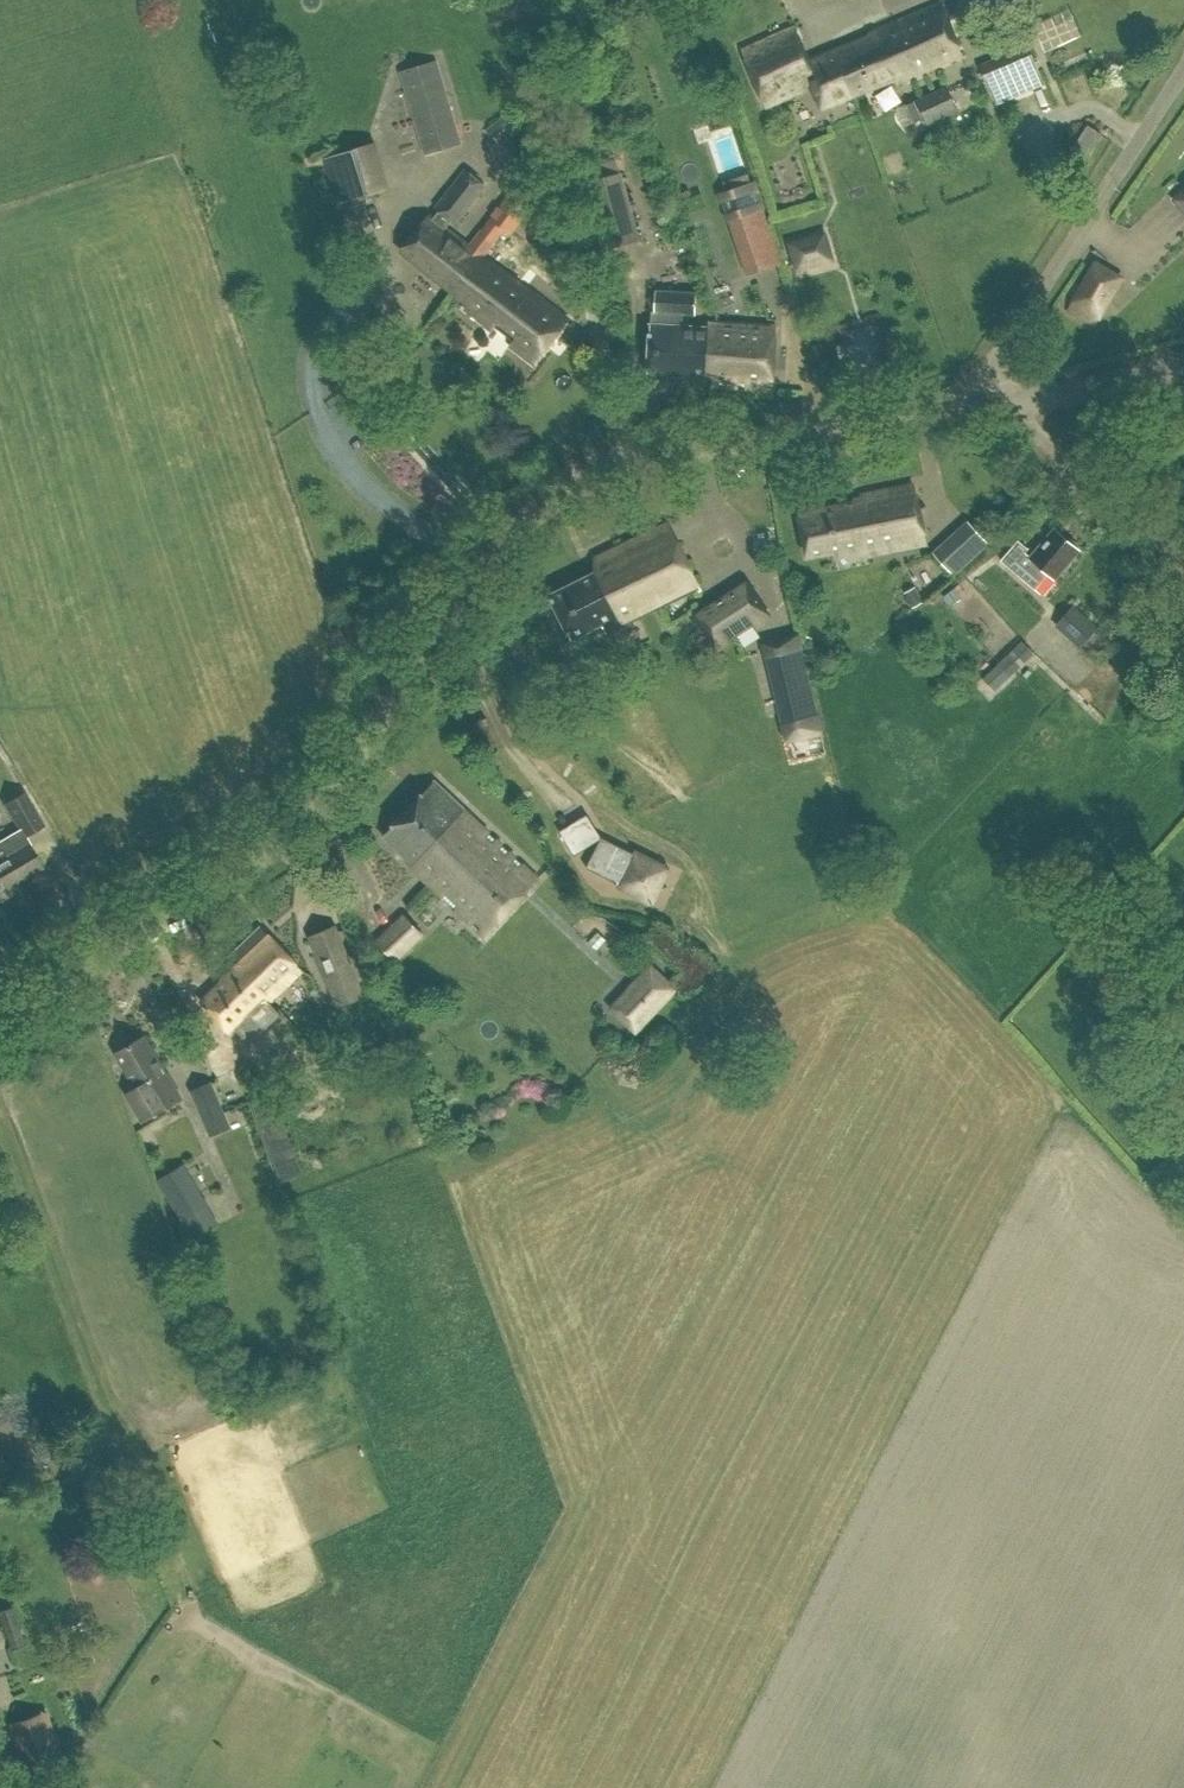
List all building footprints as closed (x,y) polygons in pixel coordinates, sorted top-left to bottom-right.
[(870,36),(839,48),(855,94),(898,77),(903,81),(963,58),(943,3),(869,31),(870,36)] [(795,23),(742,47),(763,104),(811,86),(821,107),(855,94),(839,48),(811,59),(795,23)] [(997,106),(1047,84),(1030,44),(980,65),(997,106)] [(463,143),(438,60),(400,72),(425,154),(463,143)] [(1046,72),(1054,91),(1064,87),(1056,68),(1046,72)] [(927,124),(959,110),(947,85),(914,99),(915,100),(904,105),(912,122),(924,118),(927,124)] [(1085,159),(1087,156),(1100,135),(1085,126),(1070,150),(1085,159)] [(901,154),(923,147),(919,137),(898,144),(901,154)] [(391,189),(377,142),(325,158),(338,204),(391,189)] [(430,214),(402,249),(454,290),(481,254),(482,256),(483,255),(495,240),(482,229),(473,241),(471,244),(447,226),(453,218),(457,221),(485,185),(466,169),(437,206),(441,208),(434,217),(430,214)] [(641,240),(622,172),(586,182),(604,250),(641,240)] [(730,178),(716,186),(727,207),(741,199),(730,178)] [(530,209),(510,193),(482,229),(495,240),(505,227),(512,232),(530,209)] [(745,246),(770,237),(760,209),(736,218),(745,246)] [(791,244),(798,270),(833,260),(825,234),(791,244)] [(454,290),(470,302),(466,307),(492,327),(491,328),(533,361),(567,317),(512,274),(510,276),(483,255),(482,256),(481,254),(454,290)] [(1075,302),(1099,316),(1121,278),(1097,264),(1075,302)] [(664,309),(663,322),(654,322),(650,370),(716,375),(718,375),(721,321),(720,319),(718,319),(718,320),(709,319),(708,326),(682,324),(683,311),(696,312),(697,291),(656,288),(655,309),(664,309)] [(773,388),(778,325),(778,323),(720,319),(721,321),(718,375),(716,375),(715,384),(773,388)] [(926,542),(914,485),(861,495),(862,501),(799,514),(808,556),(871,543),(873,553),(926,542)] [(608,636),(702,590),(670,522),(596,558),(598,572),(551,594),(573,639),(602,625),(608,636)] [(1050,575),(1054,579),(1080,549),(1056,528),(1032,556),(1025,550),(1027,548),(1017,539),(1001,559),(1036,589),(1050,575)] [(767,616),(746,584),(698,615),(719,647),(767,616)] [(915,587),(906,592),(914,605),(922,600),(915,587)] [(1057,624),(1082,646),(1098,628),(1073,606),(1057,624)] [(998,664),(981,679),(993,693),(1030,659),(1029,658),(1017,645),(998,664)] [(715,652),(720,670),(734,666),(728,648),(715,652)] [(778,666),(788,703),(812,697),(803,659),(778,666)] [(538,879),(435,781),(383,835),(415,865),(413,868),(484,936),(538,879)] [(27,843),(24,837),(45,825),(26,792),(5,803),(19,828),(0,840),(0,900),(19,889),(15,882),(41,867),(27,843)] [(579,832),(566,841),(572,851),(586,843),(579,832)] [(602,837),(587,867),(651,900),(667,869),(602,837)] [(396,961),(424,934),(404,913),(377,940),(396,961)] [(272,998),(302,970),(261,926),(228,958),(237,967),(238,967),(269,1000),(272,997),(272,998)] [(318,958),(331,991),(360,979),(347,947),(318,958)] [(241,1015),(247,1022),(272,998),(272,997),(269,1000),(238,967),(237,967),(201,1001),(227,1028),(241,1015)] [(651,970),(632,990),(653,1009),(672,989),(651,970)] [(166,1072),(144,1036),(117,1052),(138,1087),(128,1093),(144,1121),(179,1099),(164,1073),(166,1072)] [(216,1100),(222,1116),(245,1109),(239,1093),(216,1100)] [(273,1094),(252,1102),(275,1164),(296,1157),(273,1094)] [(209,1204),(185,1163),(158,1180),(182,1221),(209,1204)] [(23,1635),(19,1626),(12,1606),(0,1610),(0,1619),(10,1649),(26,1643),(23,1635)] [(44,1716),(14,1727),(31,1771),(60,1760),(52,1737),(44,1716)]
